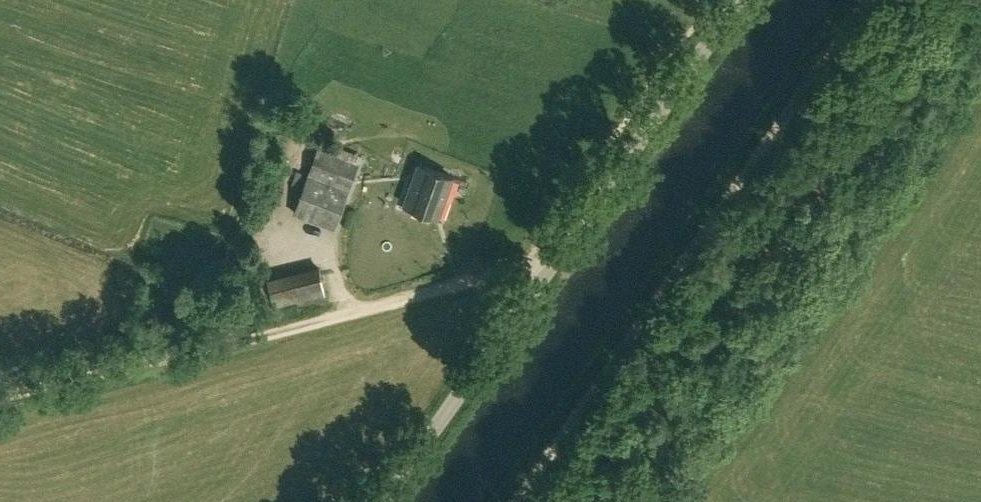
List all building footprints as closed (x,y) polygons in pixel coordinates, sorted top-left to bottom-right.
[(317,146),(294,212),(335,227),(359,162),(349,158),(352,151),(320,140),(318,147),(317,146)] [(454,176),(420,164),(406,204),(440,216),(454,176)] [(319,264),(267,276),(274,305),(303,299),(326,293),(319,264)]
